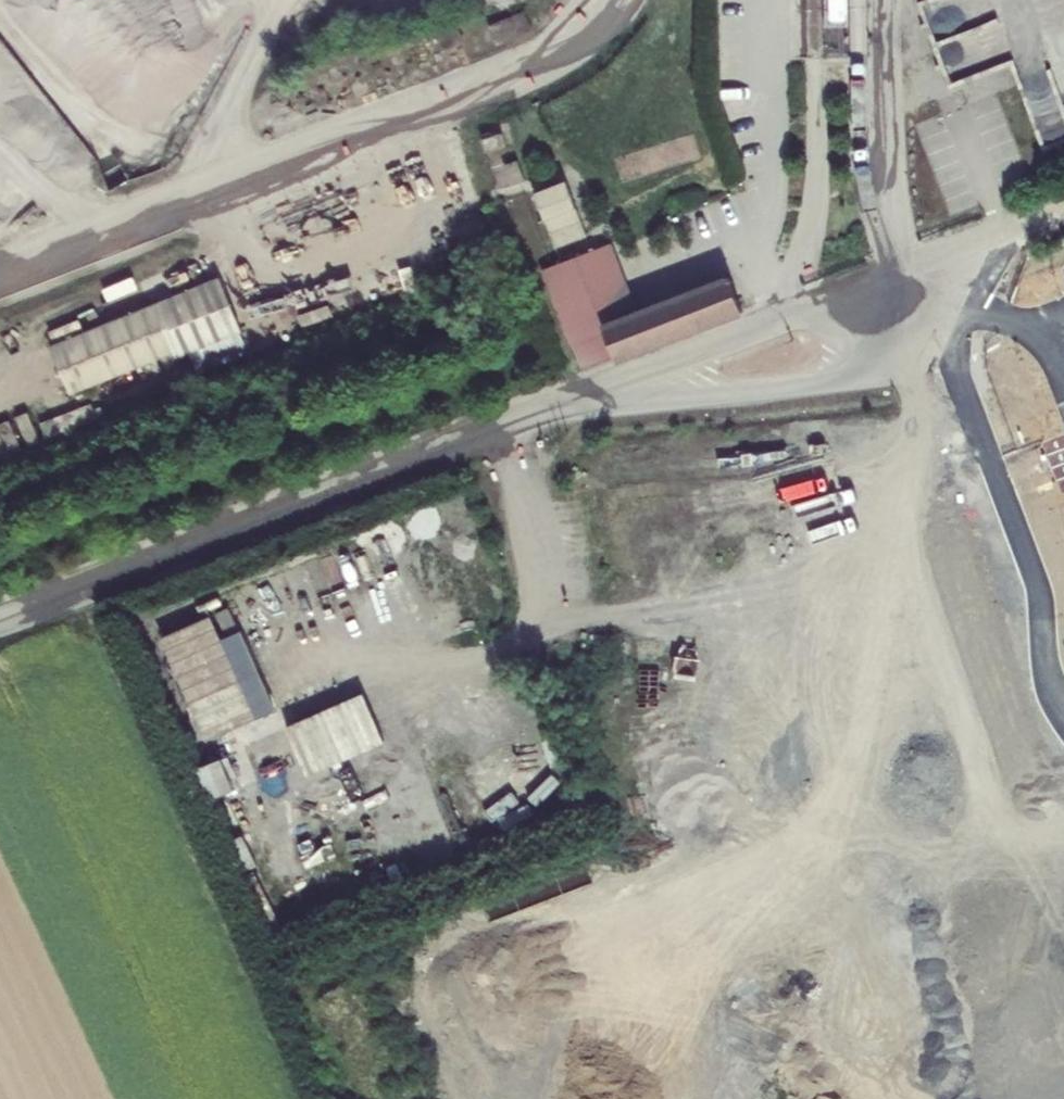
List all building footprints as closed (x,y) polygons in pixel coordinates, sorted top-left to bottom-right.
[(829,19),(849,19),(848,0),(829,0),(829,19)] [(522,12),(488,25),(494,40),(528,28),(522,12)] [(531,195),(557,258),(589,245),(565,183),(531,195)] [(610,249),(544,274),(583,374),(740,312),(726,277),(636,312),(610,249)] [(51,350),(72,399),(240,331),(219,280),(51,350)] [(91,406),(41,425),(45,437),(95,419),(91,406)] [(23,451),(9,424),(0,428),(0,462),(23,451)] [(188,620),(136,642),(181,743),(232,721),(188,620)]
